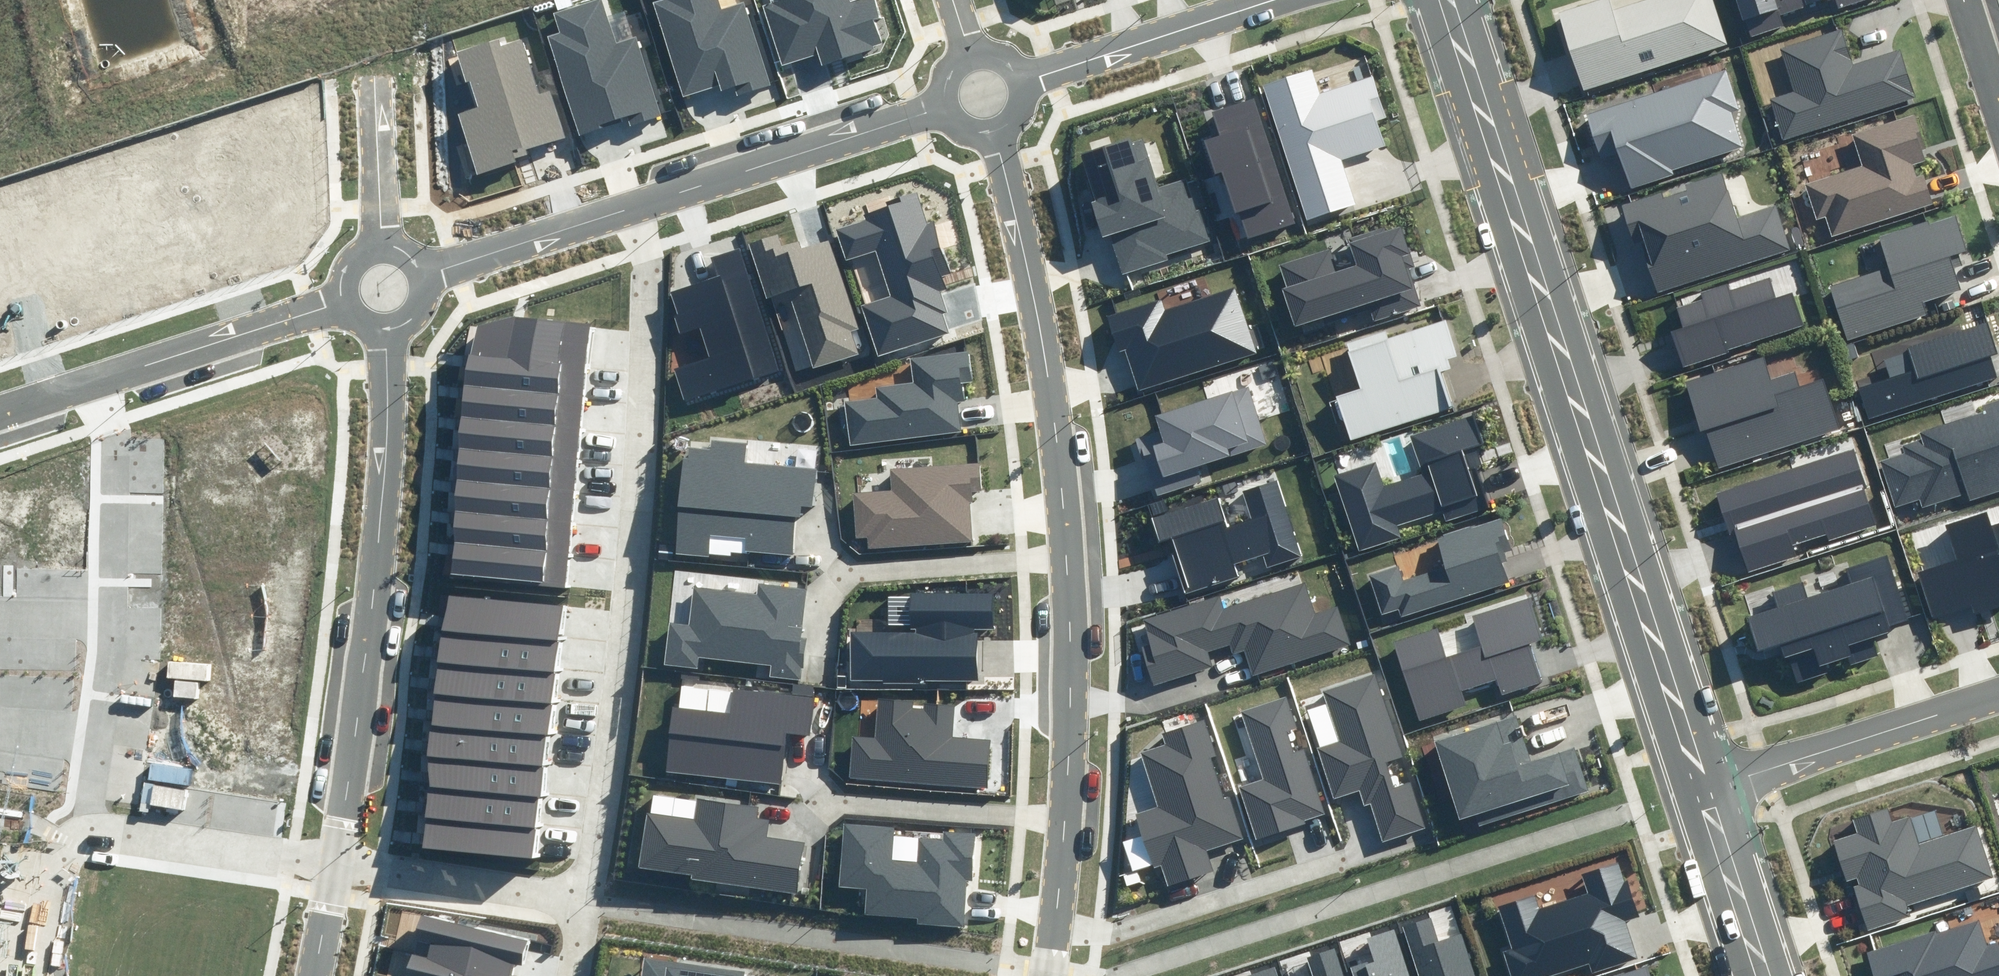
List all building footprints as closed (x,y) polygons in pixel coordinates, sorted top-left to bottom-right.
[(547,36),(580,136),(628,120),(631,129),(663,119),(636,37),(618,44),(603,0),(591,0),(553,12),(560,31),(547,36)] [(744,2),(720,9),(717,0),(665,0),(653,4),(683,97),(719,86),(721,92),(732,88),(735,97),(771,86),(744,2)] [(758,1),(780,65),(819,52),(824,66),(881,47),(872,19),(880,16),(875,0),(862,0),(848,5),(846,0),(762,0),(758,1)] [(1560,10),(1576,61),(1584,87),(1727,44),(1714,0),(1642,0),(1614,8),(1611,0),(1594,0),(1560,10)] [(1748,36),(1784,25),(1780,15),(1827,0),(1737,0),(1748,36)] [(1835,9),(1863,0),(1832,0),(1835,9)] [(1844,30),(1780,49),(1793,92),(1769,99),(1782,142),(1918,100),(1903,49),(1855,63),(1844,30)] [(494,42),(459,52),(475,107),(454,113),(474,180),(534,162),(531,151),(569,141),(552,85),(535,90),(521,40),(496,47),(494,42)] [(1313,66),(1259,84),(1303,222),(1355,205),(1340,159),(1384,145),(1377,122),(1387,118),(1374,76),(1321,93),(1313,66)] [(1726,70),(1586,115),(1600,161),(1618,155),(1629,189),(1674,175),(1673,170),(1740,148),(1729,112),(1738,109),(1726,70)] [(1295,224),(1255,97),(1210,111),(1217,133),(1202,137),(1213,173),(1221,171),(1235,215),(1240,211),(1249,238),(1295,224)] [(1860,165),(1803,183),(1816,222),(1827,218),(1832,234),(1934,203),(1925,175),(1917,177),(1912,164),(1927,159),(1913,117),(1851,136),(1860,165)] [(1142,133),(1077,152),(1103,236),(1111,234),(1123,273),(1169,259),(1167,252),(1209,239),(1190,179),(1159,188),(1142,133)] [(1723,172),(1621,204),(1634,245),(1642,243),(1658,292),(1791,250),(1776,204),(1737,216),(1723,172)] [(892,298),(866,305),(880,353),(949,332),(944,316),(950,314),(944,293),(952,291),(947,275),(951,274),(935,219),(926,222),(918,194),(891,202),(892,208),(865,216),(867,223),(840,232),(847,257),(877,248),(892,298)] [(1889,267),(1829,286),(1847,340),(1929,314),(1926,303),(1962,292),(1951,258),(1969,252),(1957,217),(1881,242),(1889,267)] [(1284,284),(1279,286),(1292,328),(1369,305),(1374,320),(1421,305),(1410,267),(1415,266),(1404,230),(1351,246),(1357,267),(1336,274),(1329,251),(1279,267),(1284,284)] [(778,237),(751,244),(767,299),(781,295),(803,369),(858,353),(852,330),(859,328),(833,239),(800,249),(798,241),(781,246),(778,237)] [(780,370),(742,249),(714,258),(720,278),(674,292),(680,312),(674,313),(680,332),(701,325),(712,358),(676,370),(685,400),(780,370)] [(1679,325),(1667,329),(1680,371),(1809,330),(1796,289),(1777,295),(1772,278),(1729,292),(1727,285),(1704,293),(1706,300),(1674,310),(1679,325)] [(1161,300),(1106,317),(1117,352),(1125,350),(1137,391),(1259,354),(1238,287),(1164,310),(1161,300)] [(470,355),(587,365),(592,324),(515,317),(486,324),(474,335),(470,355)] [(1886,377),(1856,387),(1866,418),(1997,375),(1990,355),(1998,353),(1988,321),(1880,357),(1886,377)] [(1387,341),(1350,352),(1360,385),(1332,394),(1346,439),(1451,407),(1440,370),(1400,383),(1387,341)] [(844,403),(849,443),(960,429),(956,403),(965,402),(963,383),(974,382),(970,353),(911,360),(914,381),(875,386),(877,399),(844,403)] [(1767,354),(1687,380),(1703,431),(1709,430),(1721,466),(1842,428),(1827,379),(1801,388),(1795,369),(1774,375),(1767,354)] [(470,355),(468,386),(584,396),(587,365),(470,355)] [(468,386),(465,418),(582,428),(584,396),(468,386)] [(1161,431),(1136,439),(1155,498),(1203,483),(1198,467),(1267,445),(1249,387),(1157,416),(1161,431)] [(1980,405),(1982,411),(1918,431),(1921,439),(1904,445),(1906,452),(1883,460),(1897,504),(1918,498),(1922,508),(1968,493),(1971,500),(1998,491),(1998,399),(1980,405)] [(1375,460),(1335,472),(1359,551),(1402,537),(1398,524),(1442,511),(1444,517),(1487,504),(1470,452),(1490,446),(1479,413),(1410,434),(1421,472),(1382,484),(1375,460)] [(465,418),(462,449),(579,459),(582,428),(465,418)] [(687,445),(677,553),(706,556),(708,537),(741,539),(740,552),(796,557),(800,507),(812,508),(815,470),(744,464),(746,441),(713,439),(712,448),(687,445)] [(1859,448),(1716,495),(1732,541),(1736,539),(1748,573),(1796,557),(1793,546),(1826,536),(1828,541),(1877,525),(1865,488),(1872,486),(1859,448)] [(462,449),(459,480),(576,491),(579,459),(462,449)] [(895,491),(857,493),(860,538),(867,537),(868,550),(972,543),(969,496),(986,495),(984,464),(894,470),(895,491)] [(459,480),(456,512),(573,522),(576,491),(459,480)] [(1214,496),(1151,516),(1160,545),(1167,543),(1184,597),(1242,578),(1237,562),(1262,554),(1265,565),(1299,555),(1275,483),(1244,493),(1252,518),(1224,527),(1214,496)] [(456,512),(454,543),(570,553),(573,522),(456,512)] [(1917,572),(1934,623),(1970,611),(1972,617),(1998,607),(1998,526),(1990,529),(1986,516),(1947,530),(1956,559),(1917,572)] [(1396,567),(1370,576),(1382,614),(1397,609),(1399,617),(1506,583),(1500,564),(1515,559),(1503,521),(1437,542),(1446,568),(1401,582),(1396,567)] [(454,543),(451,574),(568,585),(570,553),(454,543)] [(1915,625),(1890,550),(1839,567),(1844,581),(1810,593),(1805,578),(1769,590),(1774,606),(1746,615),(1758,650),(1782,642),(1786,654),(1792,651),(1801,677),(1825,669),(1823,662),(1847,654),(1851,664),(1880,655),(1874,638),(1915,625)] [(1148,642),(1139,645),(1153,687),(1214,667),(1209,653),(1225,648),(1228,655),(1242,651),(1250,675),(1348,643),(1336,606),(1312,614),(1302,584),(1223,610),(1219,599),(1143,624),(1148,642)] [(685,625),(669,623),(664,665),(698,669),(700,657),(771,666),(770,675),(799,678),(804,638),(799,638),(805,590),(760,585),(759,595),(690,587),(685,625)] [(910,631),(853,632),(854,681),(978,679),(977,629),(993,629),(992,593),(909,594),(910,631)] [(445,628),(559,640),(562,609),(448,597),(445,628)] [(1437,627),(1393,642),(1419,720),(1467,704),(1463,694),(1495,683),(1500,697),(1542,683),(1528,641),(1542,636),(1530,601),(1474,620),(1482,645),(1447,657),(1437,627)] [(441,659),(555,671),(559,640),(445,628),(441,659)] [(438,690),(552,702),(555,671),(441,659),(438,690)] [(1404,759),(1376,672),(1318,690),(1333,738),(1316,743),(1333,797),(1358,789),(1363,803),(1371,801),(1383,840),(1426,826),(1411,781),(1394,787),(1387,764),(1404,759)] [(731,713),(672,707),(665,774),(781,785),(787,733),(813,736),(818,690),(792,687),(791,695),(733,690),(731,713)] [(434,721),(548,734),(552,702),(438,690),(434,721)] [(915,701),(881,699),(878,737),(853,735),(850,777),(987,785),(990,741),(953,738),(956,705),(925,704),(925,708),(915,708),(915,701)] [(1263,781),(1240,789),(1257,840),(1325,818),(1285,699),(1241,713),(1263,781)] [(1513,716),(1434,741),(1460,821),(1477,815),(1481,825),(1591,790),(1577,748),(1528,764),(1513,716)] [(431,752),(545,765),(548,734),(434,721),(431,752)] [(1168,885),(1215,868),(1209,850),(1244,838),(1231,799),(1224,801),(1209,760),(1216,758),(1204,722),(1165,735),(1168,743),(1138,753),(1157,809),(1137,816),(1156,869),(1161,867),(1168,885)] [(428,784),(542,796),(545,765),(431,752),(428,784)] [(424,815),(538,827),(542,796),(428,784),(424,815)] [(692,816),(644,809),(636,871),(794,894),(801,844),(766,839),(768,821),(755,819),(757,805),(695,796),(692,816)] [(1861,833),(1835,841),(1848,884),(1854,879),(1867,923),(1905,912),(1903,904),(1993,877),(1977,824),(1919,841),(1911,815),(1893,821),(1891,813),(1858,823),(1861,833)] [(421,846),(535,858),(538,827),(424,815),(421,846)] [(894,827),(845,824),(841,887),(865,889),(864,911),(919,914),(918,921),(963,923),(966,880),(972,880),(975,832),(944,830),(943,839),(920,837),(918,864),(892,862),(894,827)] [(1498,906),(1512,948),(1502,951),(1510,975),(1552,975),(1590,964),(1592,972),(1637,958),(1624,918),(1636,915),(1618,861),(1580,874),(1586,893),(1541,907),(1537,893),(1498,906)] [(421,916),(415,942),(430,945),(427,958),(504,975),(510,975),(513,963),(520,965),(526,940),(421,916)] [(1463,934),(1441,940),(1434,916),(1405,925),(1421,975),(1477,975),(1463,934)] [(1868,953),(1875,975),(1998,975),(1998,947),(1997,942),(1987,945),(1979,919),(1868,953)] [(1351,971),(1353,975),(1408,975),(1394,930),(1365,940),(1373,964),(1351,971)] [(1334,948),(1305,957),(1311,975),(1343,975),(1334,948)] [(413,955),(408,975),(504,975),(427,958),(413,955)] [(643,957),(640,975),(745,975),(746,970),(643,957)] [(1276,965),(1248,974),(1248,975),(1280,975),(1276,965)] [(1613,975),(1652,975),(1649,965),(1613,975)]
